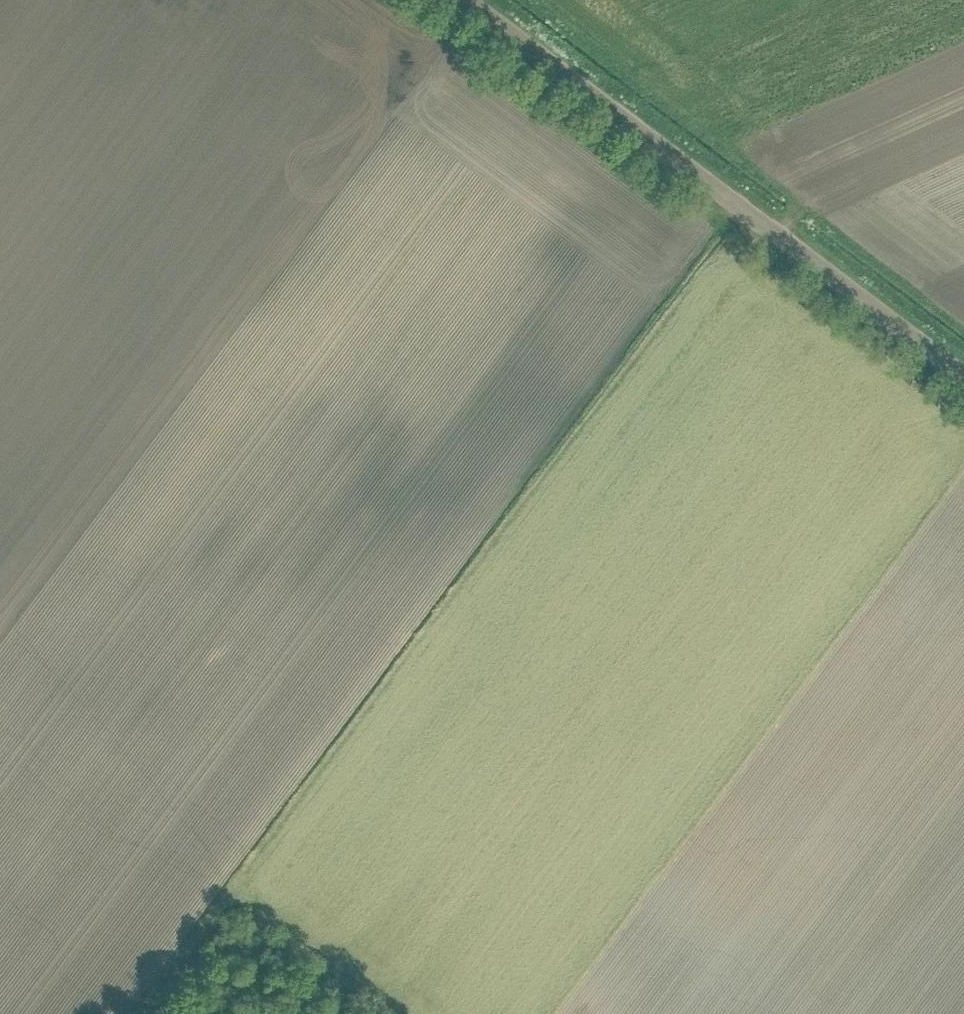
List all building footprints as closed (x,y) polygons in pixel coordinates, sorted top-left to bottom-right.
[(942,484),(947,494),(962,487),(957,476),(942,484)]
